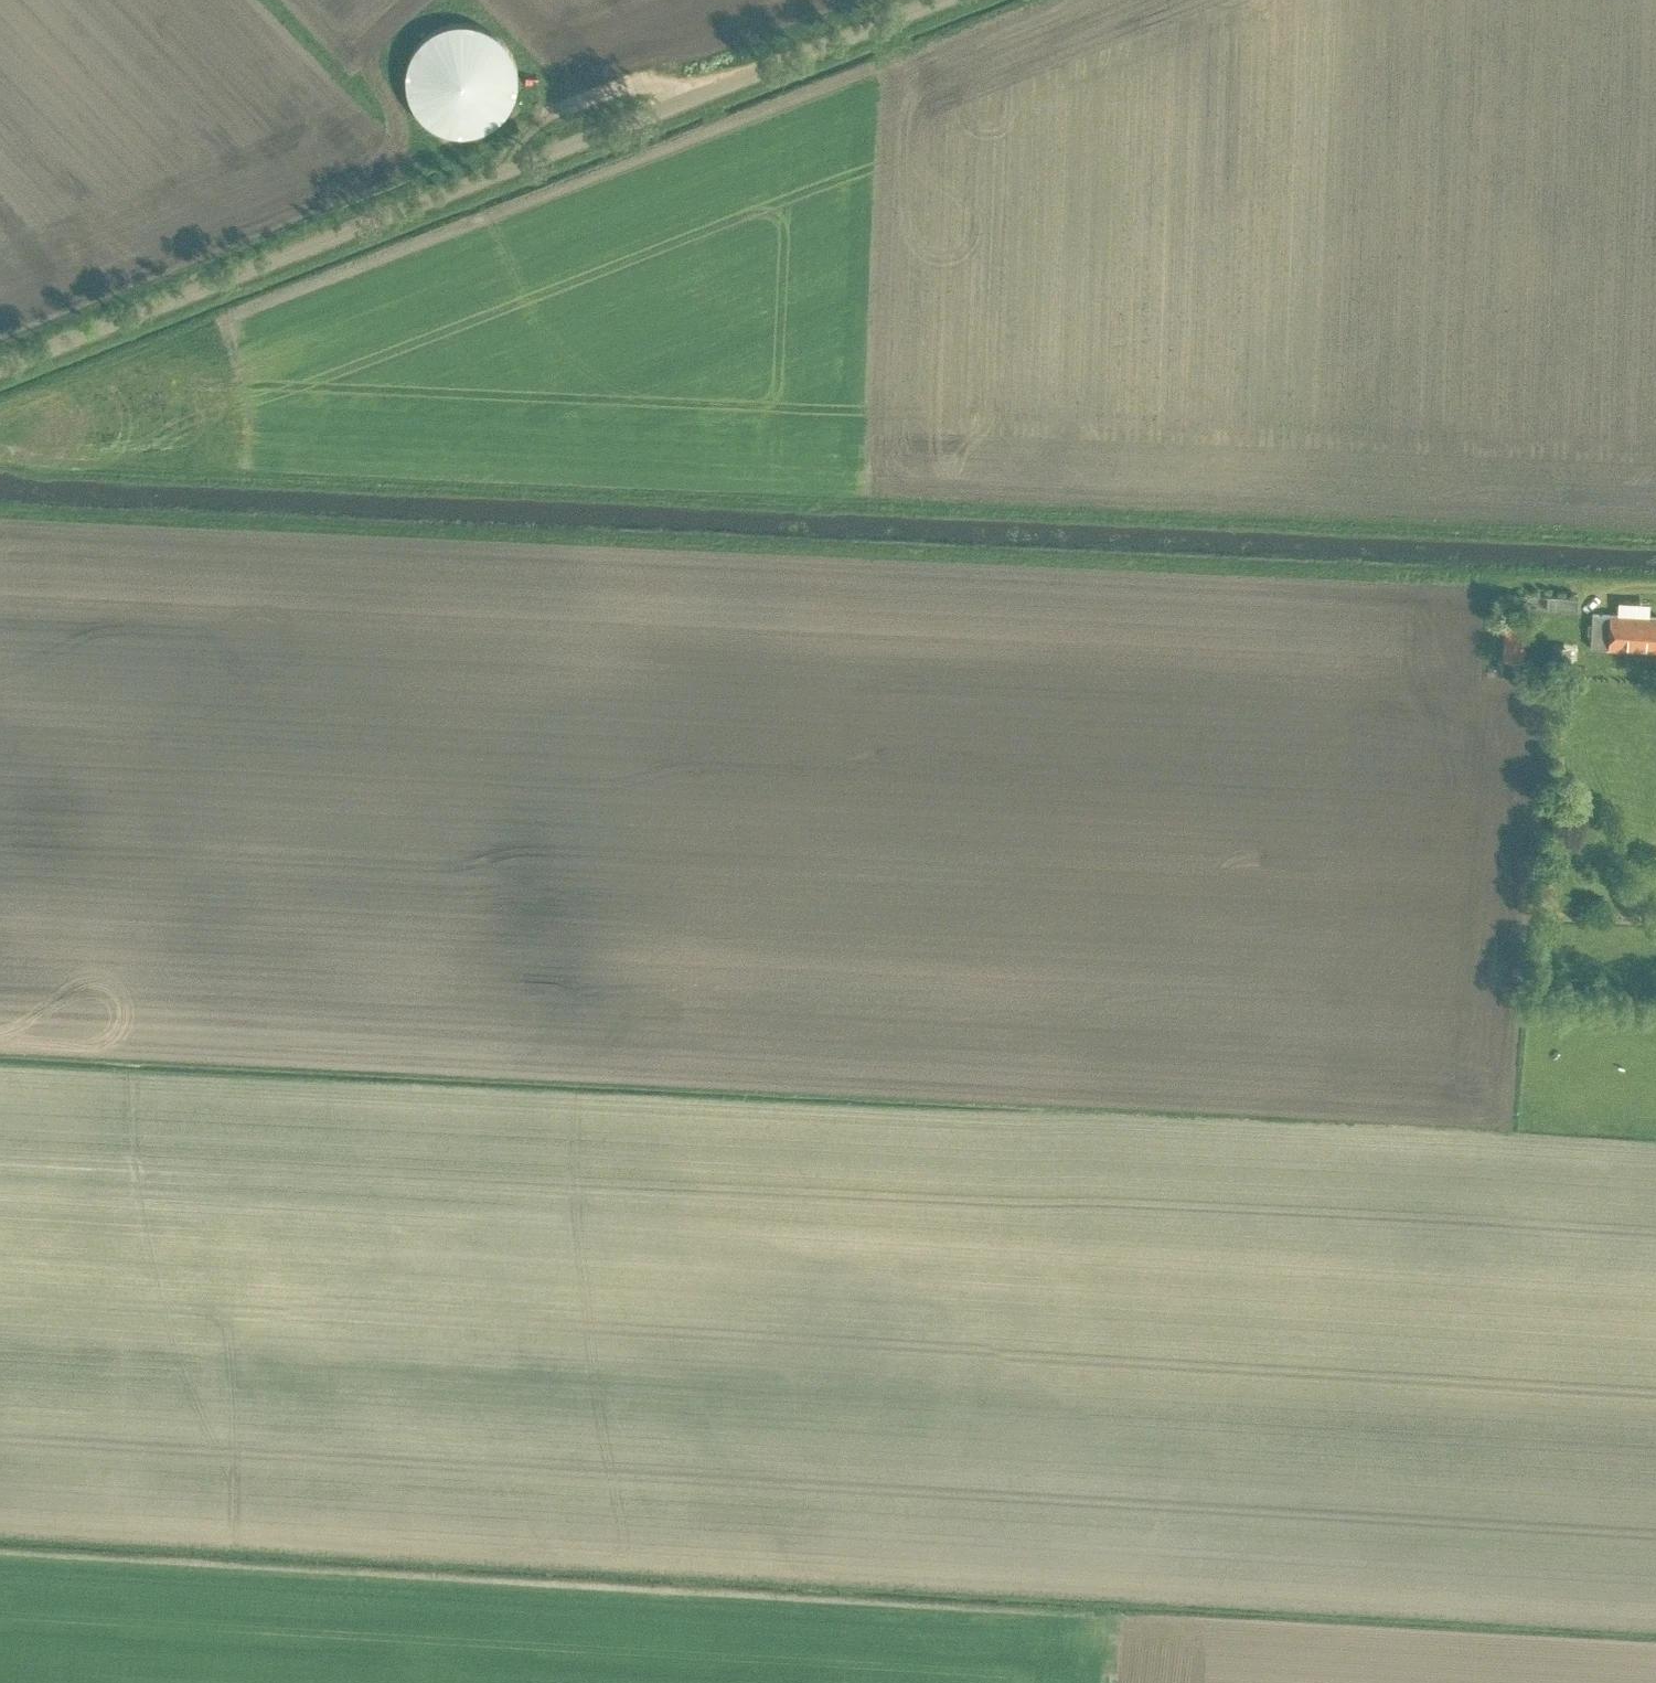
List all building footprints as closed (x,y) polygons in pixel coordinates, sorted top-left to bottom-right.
[(1652,614),(1653,601),(1624,600),(1624,612),(1652,614)] [(1607,647),(1655,649),(1655,615),(1592,612),(1590,646),(1607,647)] [(1505,621),(1503,659),(1524,660),(1525,635),(1523,635),(1523,621),(1505,621)]
